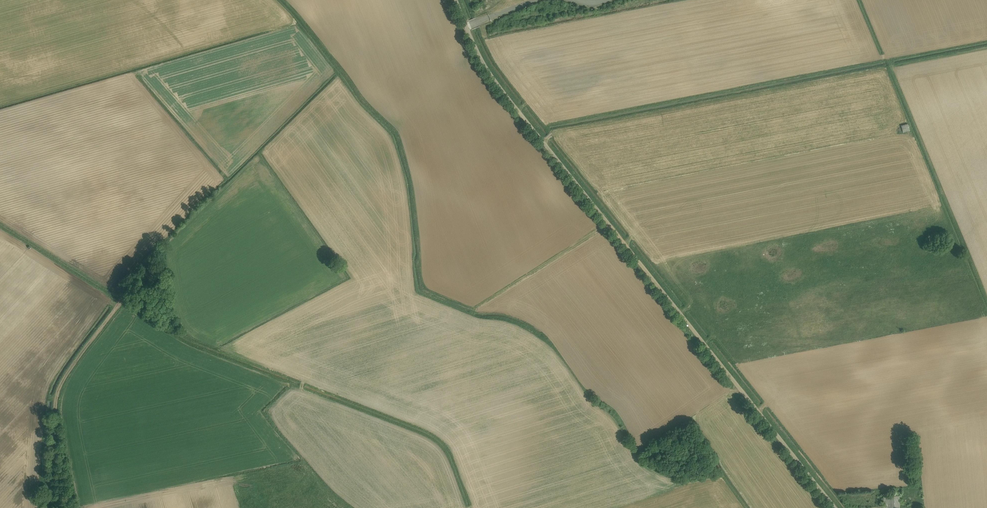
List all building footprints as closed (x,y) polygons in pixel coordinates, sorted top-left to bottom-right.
[(897,497),(883,497),(883,507),(897,507),(897,497)]
